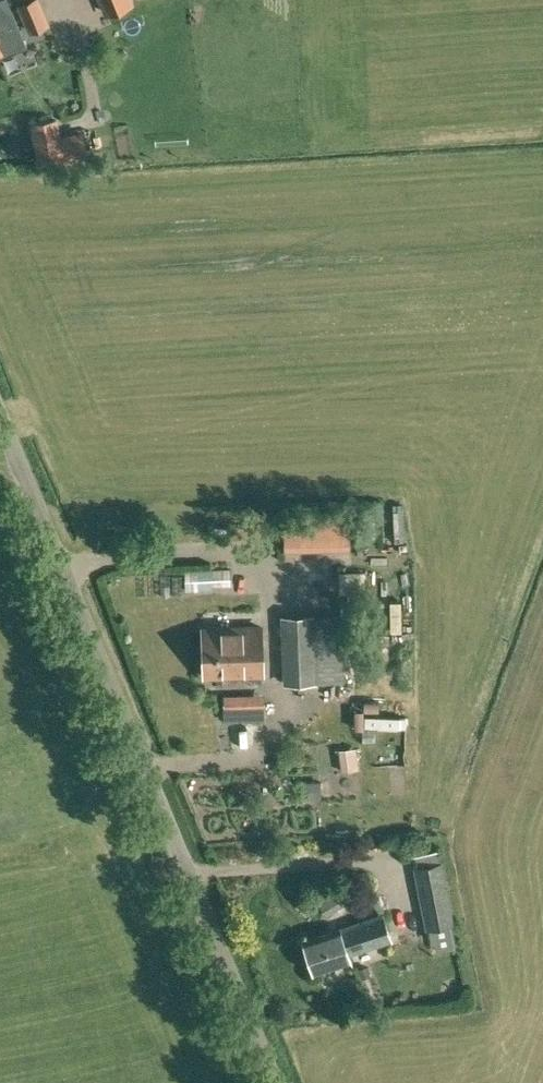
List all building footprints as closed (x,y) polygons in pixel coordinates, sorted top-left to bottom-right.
[(16,48),(25,45),(6,0),(0,0),(0,55),(16,48)] [(25,17),(41,10),(37,0),(29,0),(19,4),(25,17)] [(107,11),(129,2),(128,0),(103,0),(107,11)] [(55,118),(31,122),(39,161),(86,152),(82,131),(58,135),(55,118)] [(315,539),(336,539),(338,539),(338,521),(298,522),(298,524),(298,540),(312,539),(315,539)] [(202,580),(211,580),(211,567),(201,567),(202,580)] [(350,597),(361,596),(364,596),(363,570),(342,571),(343,588),(350,588),(350,597)] [(283,650),(341,648),(340,616),(312,617),(282,618),(283,650)] [(203,652),(262,650),(261,627),(203,628),(203,652)] [(342,681),(341,648),(283,650),(284,682),(342,681)] [(262,674),(262,650),(203,652),(204,676),(262,674)] [(263,692),(250,692),(250,693),(234,694),(234,710),(250,710),(263,710),(263,692)] [(362,723),(411,724),(411,712),(386,711),(386,704),(363,703),(362,723)] [(354,748),(338,750),(340,771),(356,770),(354,748)] [(441,862),(416,867),(427,928),(453,923),(441,862)] [(348,953),(391,939),(383,914),(303,940),(313,971),(350,959),(348,953)] [(445,942),(423,942),(424,970),(445,970),(445,942)] [(369,965),(361,968),(363,975),(372,973),(369,965)]
